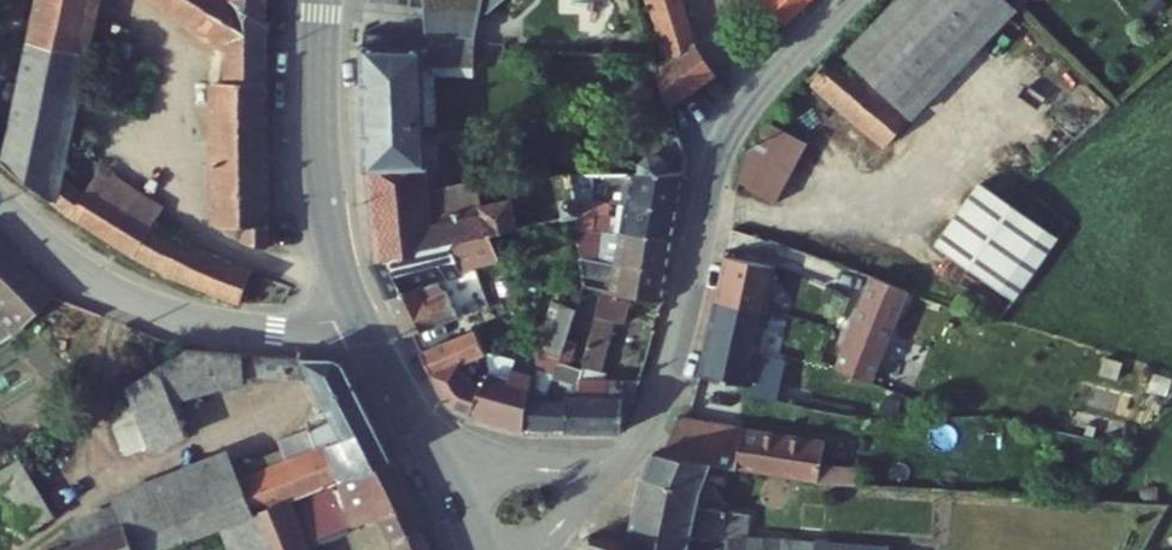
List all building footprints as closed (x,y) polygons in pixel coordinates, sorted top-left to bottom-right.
[(30,23),(35,0),(0,0),(0,16),(30,23)] [(2,159),(62,213),(135,256),(235,303),(249,270),(149,224),(90,186),(83,192),(57,174),(96,0),(35,0),(30,23),(2,159)] [(227,46),(227,82),(216,82),(216,225),(264,228),(265,24),(230,1),(228,0),(155,0),(227,46)] [(230,1),(265,24),(267,0),(230,0),(230,1)] [(478,5),(434,0),(424,0),(419,36),(476,38),(478,5)] [(660,68),(671,107),(721,73),(698,40),(683,0),(653,0),(673,59),(660,68)] [(782,31),(812,0),(762,0),(782,31)] [(852,49),(923,106),(1012,15),(994,0),(901,0),(852,49)] [(1012,15),(1018,10),(1008,0),(994,0),(1012,15)] [(368,168),(426,165),(426,124),(425,63),(474,64),(476,38),(419,36),(403,35),(363,33),(368,168)] [(852,49),(847,55),(912,117),(923,106),(852,49)] [(655,52),(642,52),(654,96),(661,106),(671,107),(660,68),(655,52)] [(783,101),(780,105),(789,113),(815,84),(887,147),(910,123),(830,55),(783,101)] [(474,64),(425,63),(426,124),(438,124),(438,74),(475,75),(474,64)] [(780,105),(740,180),(766,194),(806,127),(789,113),(780,105)] [(651,157),(650,173),(683,173),(685,161),(681,136),(668,159),(651,157)] [(102,165),(90,186),(149,224),(163,204),(102,165)] [(426,165),(368,168),(372,260),(408,251),(414,253),(453,243),(452,241),(491,231),(520,224),(512,197),(432,213),(426,165)] [(632,172),(628,203),(678,206),(683,173),(650,173),(632,172)] [(986,185),(942,244),(1016,298),(1060,240),(986,185)] [(572,189),(573,196),(574,201),(590,201),(589,189),(572,189)] [(526,205),(528,221),(575,211),(574,201),(573,196),(526,205)] [(591,209),(590,201),(574,201),(575,211),(577,229),(590,230),(588,211),(591,209)] [(628,203),(624,232),(674,236),(678,206),(628,203)] [(593,230),(590,230),(577,229),(580,256),(596,258),(593,230)] [(499,252),(491,231),(452,241),(453,243),(462,267),(499,252)] [(624,232),(621,261),(669,267),(674,236),(624,232)] [(372,262),(387,296),(416,289),(415,283),(431,278),(462,269),(462,267),(453,243),(414,253),(408,251),(372,260),(372,262)] [(19,328),(51,299),(0,247),(0,308),(19,328)] [(727,254),(696,374),(746,384),(745,393),(852,414),(863,387),(754,361),(774,267),(727,254)] [(597,269),(596,258),(580,256),(582,268),(597,269)] [(621,261),(616,294),(663,300),(669,267),(621,261)] [(479,274),(482,281),(493,277),(489,270),(479,274)] [(907,291),(867,276),(834,369),(872,379),(907,291)] [(387,296),(405,335),(459,314),(450,288),(437,292),(431,278),(415,283),(416,289),(387,296)] [(605,298),(590,367),(588,375),(586,375),(582,394),(569,399),(567,433),(621,436),(637,388),(596,382),(610,322),(623,325),(629,303),(605,298)] [(560,303),(539,367),(557,371),(567,342),(572,326),(579,308),(560,303)] [(572,326),(567,342),(583,348),(588,330),(572,326)] [(475,328),(421,350),(441,402),(472,412),(488,370),(473,365),(469,373),(458,360),(485,351),(475,328)] [(538,395),(530,395),(526,432),(567,433),(569,399),(582,394),(586,375),(588,375),(590,367),(578,364),(583,348),(567,342),(557,371),(548,396),(538,395)] [(183,349),(126,385),(133,402),(152,446),(188,433),(173,397),(245,377),(245,373),(311,375),(330,414),(303,425),(313,448),(240,477),(122,522),(69,542),(48,549),(159,549),(221,526),(253,514),(291,499),(337,482),(391,461),(340,362),(183,349)] [(539,367),(538,395),(548,396),(557,371),(539,367)] [(510,377),(488,370),(472,412),(526,432),(530,395),(531,375),(514,371),(510,377)] [(128,455),(152,446),(133,402),(110,412),(128,455)] [(678,417),(661,456),(709,463),(854,485),(856,469),(821,464),(823,441),(678,417)] [(109,487),(122,522),(240,477),(226,446),(109,487)] [(642,480),(634,519),(691,529),(690,536),(726,540),(727,524),(694,519),(709,463),(661,456),(653,454),(642,480)] [(69,542),(21,458),(0,471),(0,486),(38,549),(48,549),(69,542)] [(391,461),(337,482),(291,499),(253,514),(221,526),(230,549),(311,549),(307,540),(380,514),(387,531),(414,518),(391,461)] [(414,518),(387,531),(394,549),(427,549),(414,518)] [(627,548),(638,549),(688,549),(690,536),(691,529),(634,519),(627,548)] [(589,549),(638,549),(627,548),(589,540),(589,549)]
